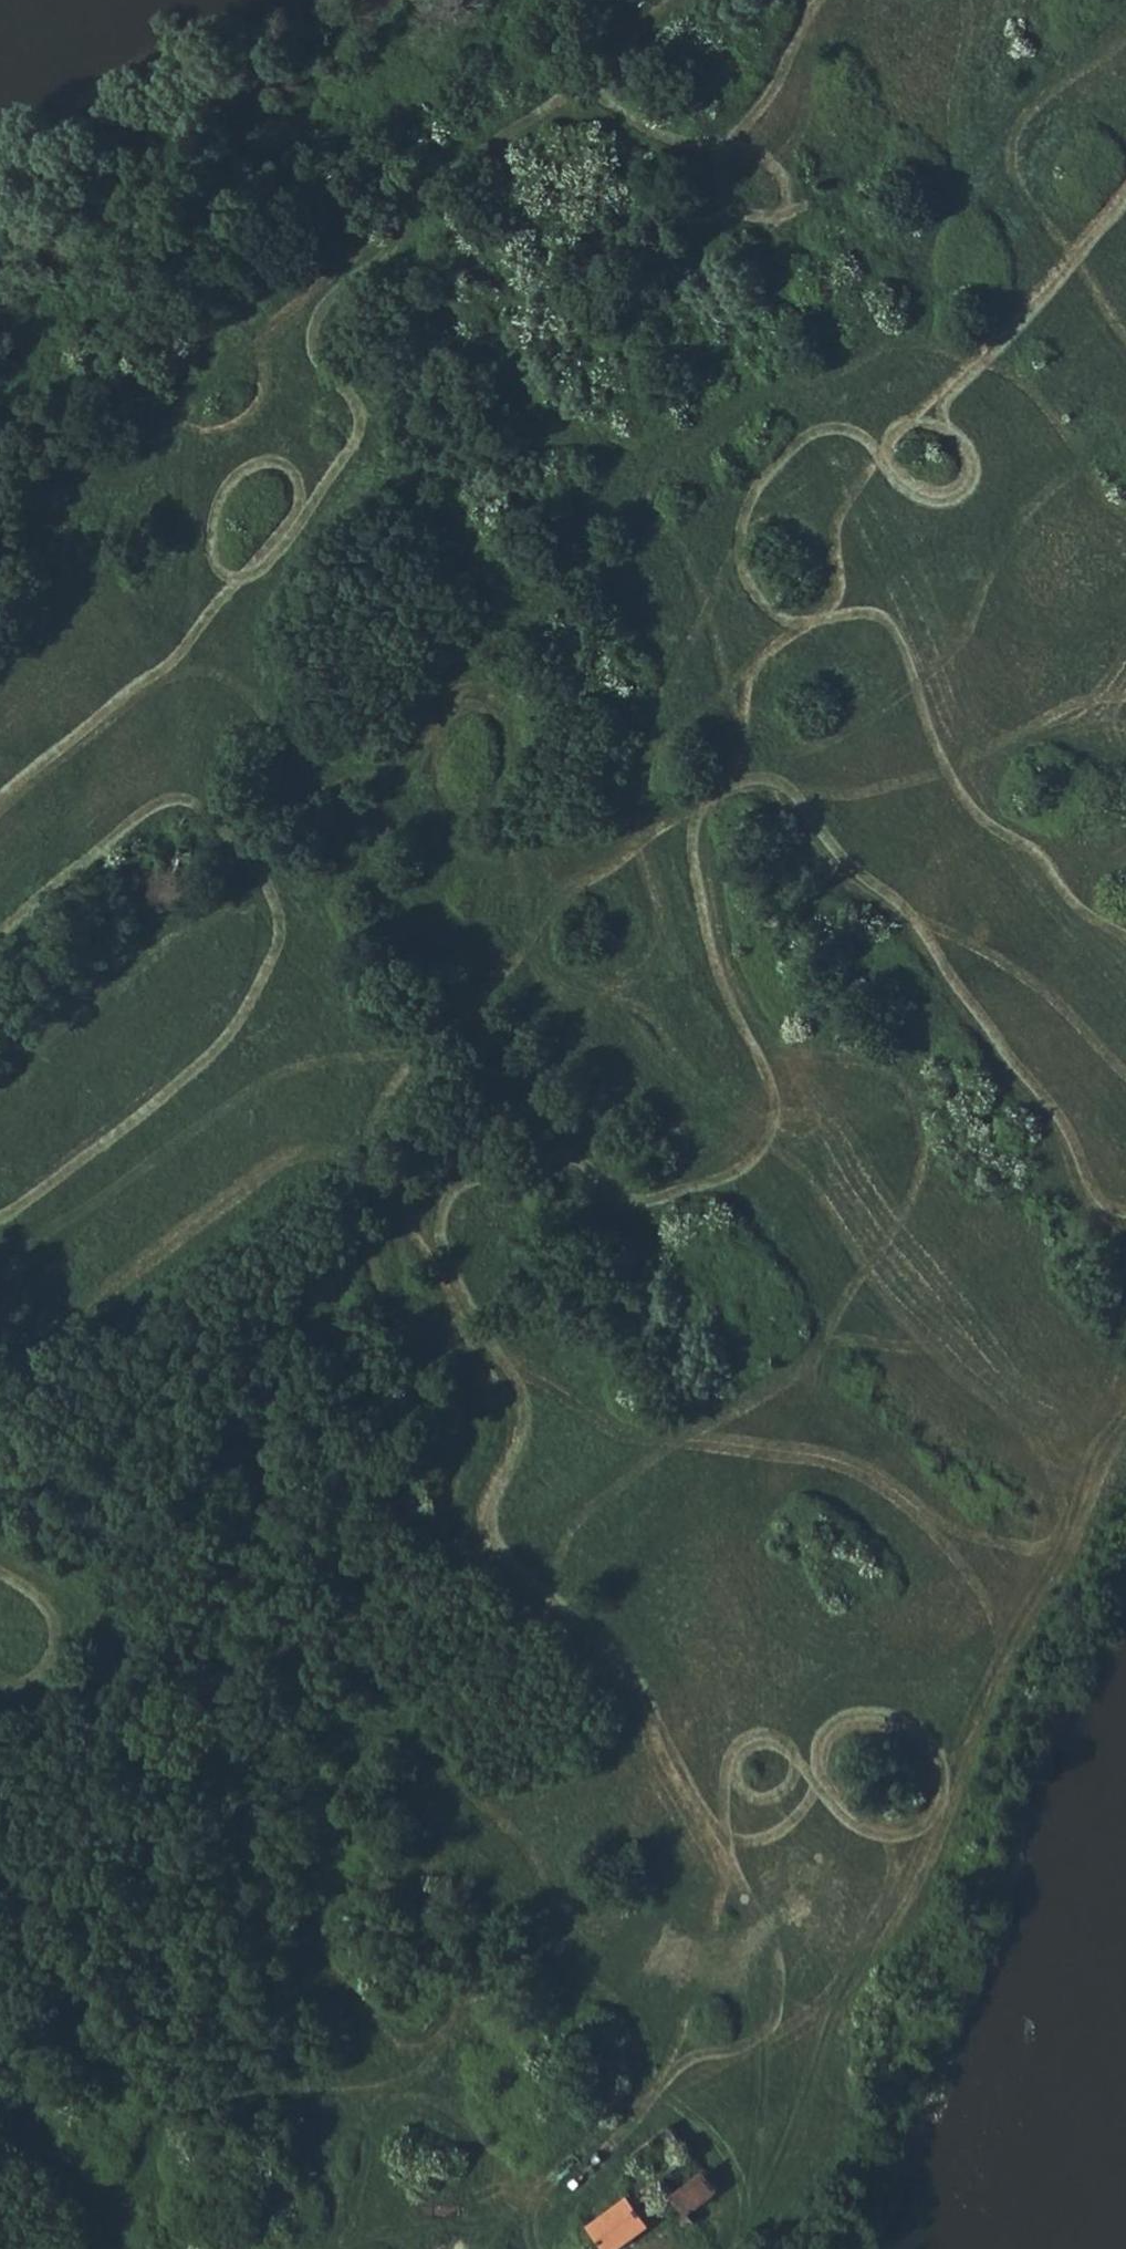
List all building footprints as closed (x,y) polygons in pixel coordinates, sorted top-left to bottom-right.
[(672,2127),(644,2149),(662,2177),(661,2177),(625,2198),(591,2221),(589,2219),(584,2216),(577,2217),(572,2221),(577,2232),(563,2238),(572,2248),(644,2248),(662,2236),(668,2244),(698,2225),(690,2215),(720,2195),(672,2127)]
